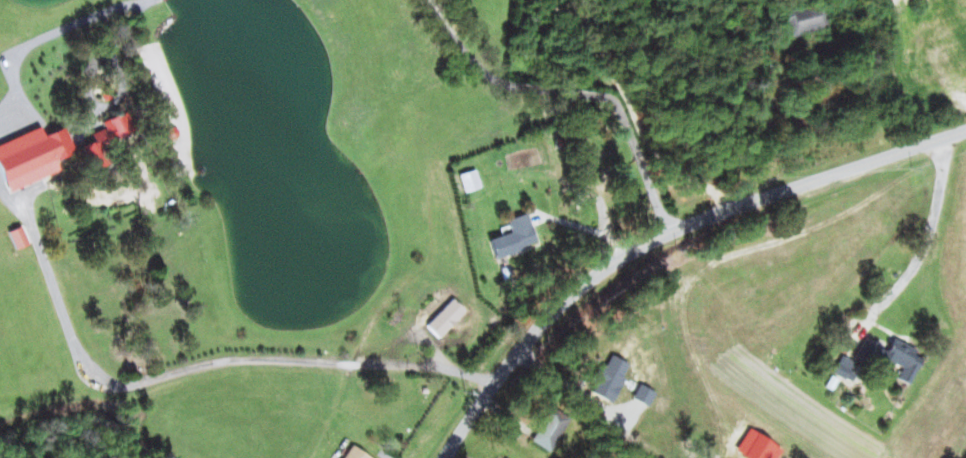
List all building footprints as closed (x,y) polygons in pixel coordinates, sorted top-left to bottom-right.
[(790,37),(828,27),(824,13),(819,14),(816,3),(783,12),(790,37)] [(101,121),(103,128),(90,133),(93,141),(83,145),(89,162),(95,159),(99,168),(112,163),(105,144),(132,134),(124,112),(101,121)] [(6,191),(59,171),(55,159),(74,151),(64,126),(42,135),(39,127),(0,142),(0,174),(6,191)] [(480,187),(475,169),(458,174),(463,192),(480,187)] [(487,239),(493,257),(535,244),(526,212),(505,219),(509,232),(487,239)] [(28,244),(20,225),(7,231),(15,249),(28,244)] [(437,299),(419,318),(439,336),(464,310),(451,297),(443,306),(437,299)] [(908,384),(924,353),(892,338),(887,349),(863,338),(854,356),(889,373),(893,364),(901,368),(896,378),(908,384)] [(629,363),(606,353),(594,381),(595,381),(590,393),(611,402),(629,363)] [(530,440),(548,452),(569,417),(551,405),(530,440)] [(352,444),(342,457),(371,457),(352,444)]
